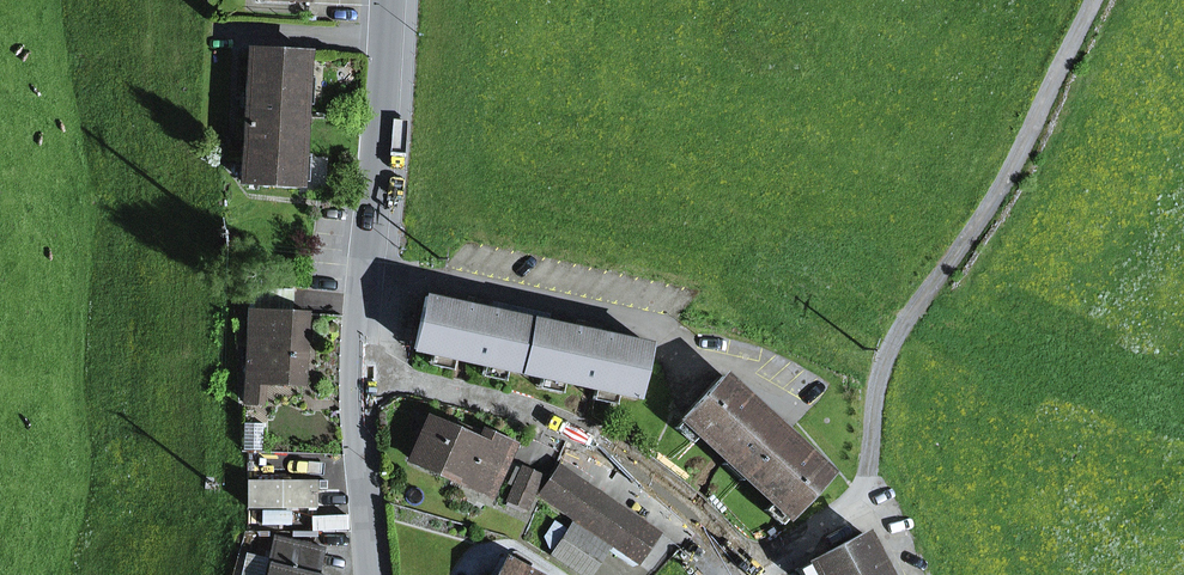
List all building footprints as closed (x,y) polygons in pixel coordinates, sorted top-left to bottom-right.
[(306,53),(250,50),(243,182),(299,185),(306,53)] [(291,314),(292,291),(250,289),(249,312),(291,314)] [(618,392),(636,396),(647,345),(581,331),(487,311),(425,298),(414,349),(431,352),(455,357),(484,364),(507,369),(540,376),(564,381),(594,387),(618,392)] [(264,383),(304,384),(308,314),(291,314),(249,312),(246,382),(264,383)] [(429,365),(452,370),(455,357),(431,352),(429,365)] [(481,376),(504,381),(507,369),(484,364),(481,376)] [(788,517),(828,473),(723,375),(682,419),(683,420),(698,434),(726,460),(731,455),(748,471),(744,476),(772,502),(787,516),(788,517)] [(538,388),(561,393),(564,381),(540,376),(538,388)] [(246,382),(245,402),(263,403),(264,383),(246,382)] [(592,400),(615,405),(618,392),(594,387),(592,400)] [(466,480),(492,492),(512,445),(485,433),(481,442),(429,419),(411,460),(464,484),(466,480)] [(691,442),(698,434),(683,420),(675,428),(691,442)] [(744,476),(748,471),(731,455),(726,460),(723,464),(740,480),(744,476)] [(270,462),(270,502),(310,502),(310,462),(270,462)] [(657,534),(558,466),(540,493),(639,561),(657,534)] [(508,499),(526,507),(539,478),(521,470),(508,499)] [(780,524),(787,516),(772,502),(764,510),(780,524)] [(585,574),(604,546),(573,526),(554,555),(585,574)] [(862,532),(810,561),(817,574),(885,574),(862,532)] [(314,574),(320,548),(275,538),(269,563),(252,559),(248,574),(318,574),(314,574)] [(505,558),(496,574),(536,574),(505,558)]
